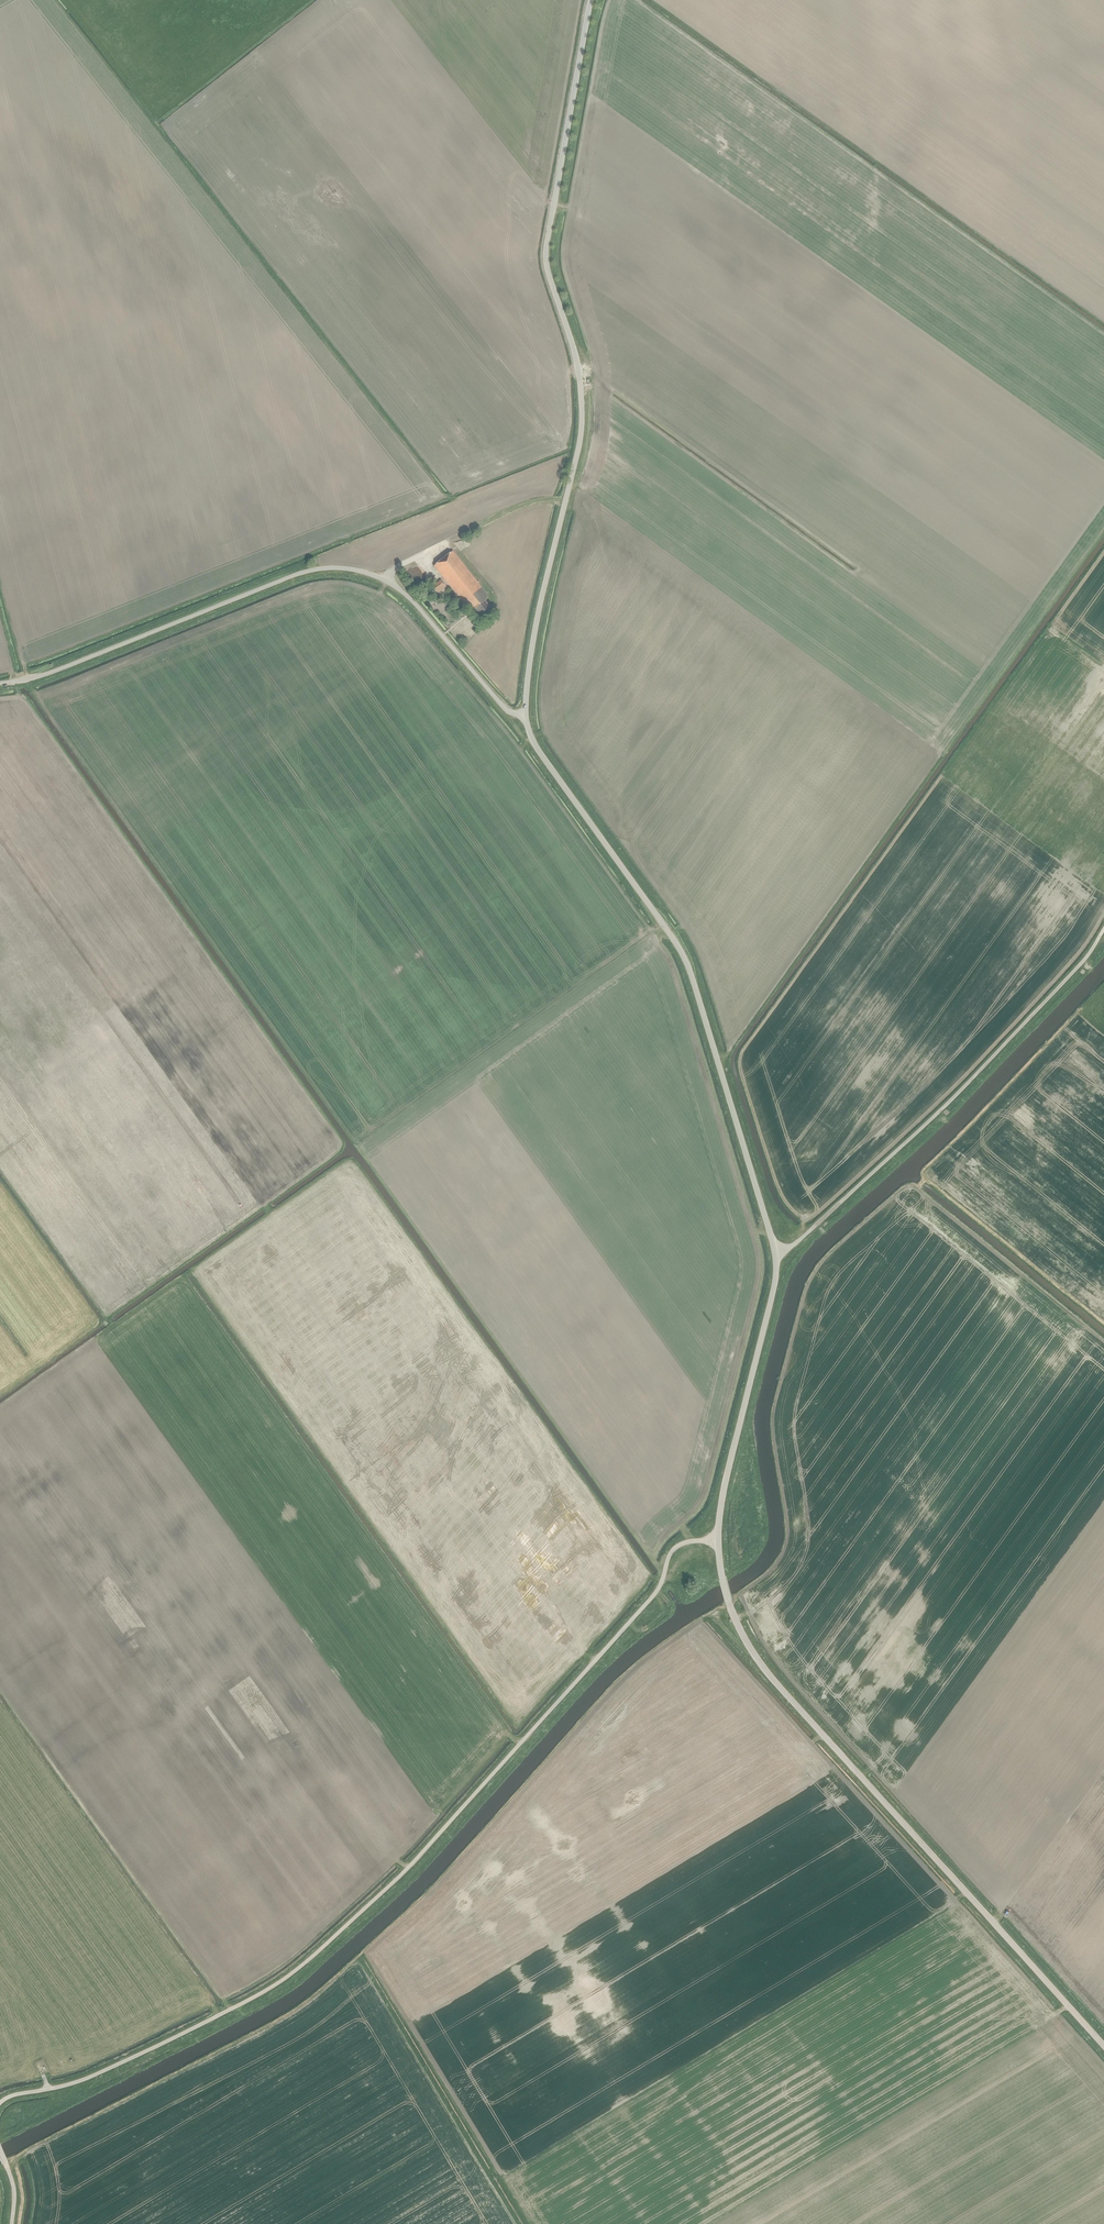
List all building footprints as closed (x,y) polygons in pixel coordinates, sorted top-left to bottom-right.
[(486,599),(486,593),(452,550),(433,565),(449,584),(466,605),(467,604),(472,610),(475,608),(481,615),(491,608),(485,600),(486,599)] [(438,593),(446,586),(441,579),(432,586),(438,593)]
